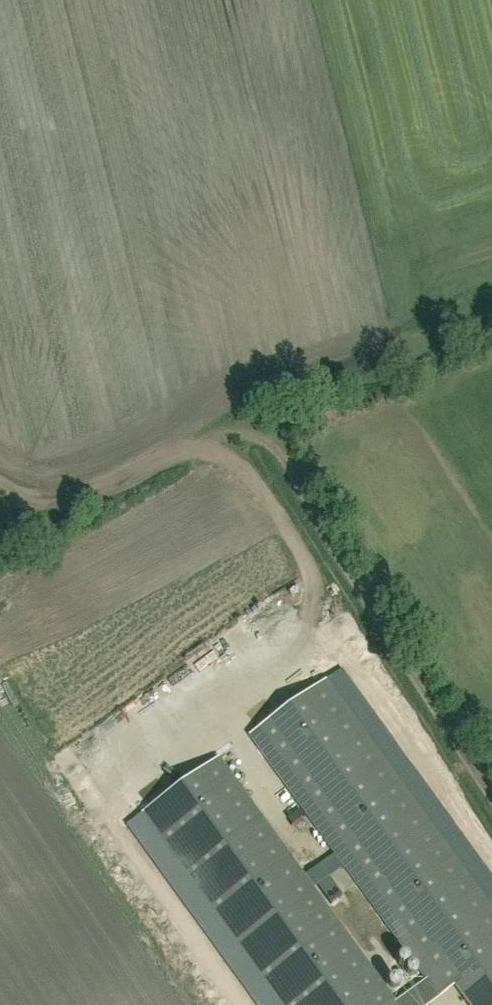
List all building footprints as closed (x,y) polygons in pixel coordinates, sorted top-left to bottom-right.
[(250,736),(427,980),(395,1003),(218,759),(143,813),(281,1004),(427,1004),(454,985),(466,1002),(467,1001),(470,1004),(491,1004),(491,911),(325,681),(250,736)]
